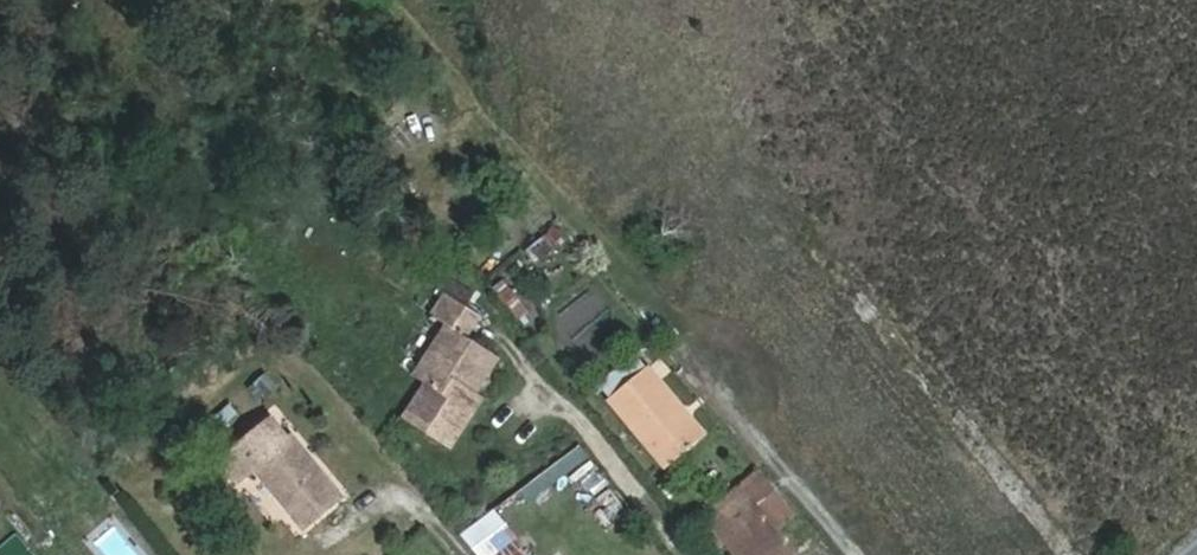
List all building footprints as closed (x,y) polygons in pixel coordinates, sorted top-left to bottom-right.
[(588,282),(559,306),(577,327),(566,336),(588,362),(627,330),(588,282)] [(438,441),(490,358),(463,342),(474,326),(435,302),(420,327),(438,339),(392,413),(438,441)] [(669,458),(706,433),(645,357),(609,387),(669,458)] [(264,405),(282,385),(266,370),(248,390),(264,405)] [(280,444),(262,422),(213,463),(230,485),(249,470),(296,526),(332,497),(285,440),(280,444)] [(534,507),(592,459),(579,444),(521,491),(534,507)] [(781,524),(745,480),(728,495),(765,538),(781,524)] [(728,495),(695,522),(723,554),(779,554),(728,495)] [(495,508),(462,534),(479,554),(533,554),(495,508)] [(97,537),(108,554),(136,554),(118,525),(97,537)]
